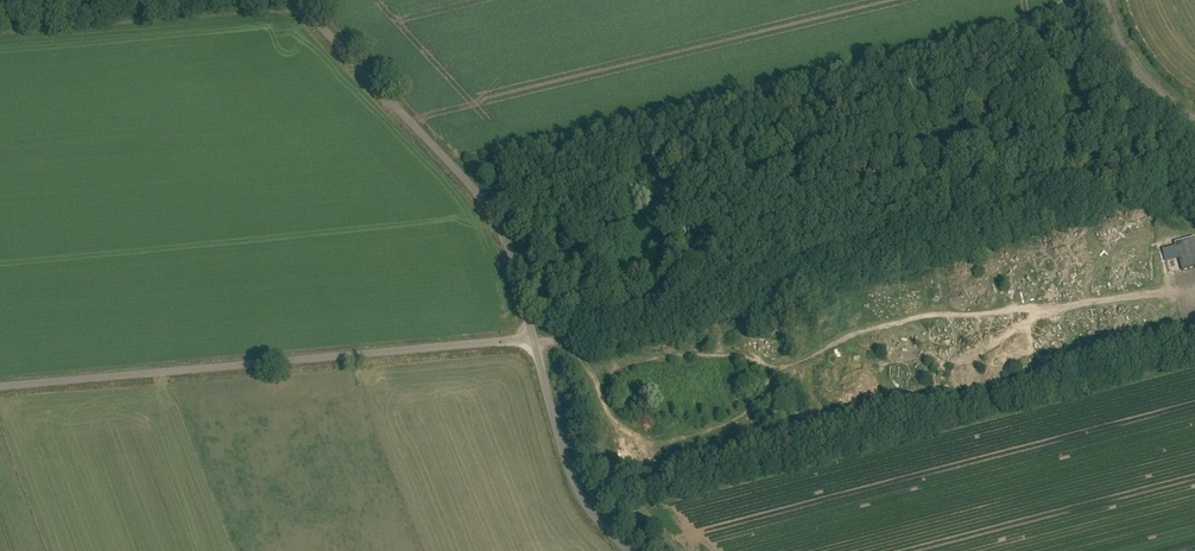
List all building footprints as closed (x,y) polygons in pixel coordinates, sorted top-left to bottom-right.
[(1175,243),(1182,271),(1194,267),(1194,239),(1194,237),(1175,243)]
